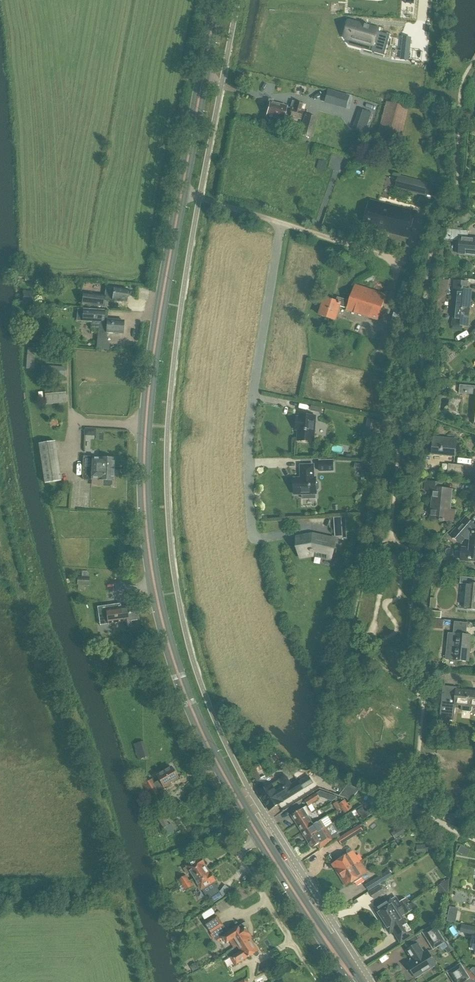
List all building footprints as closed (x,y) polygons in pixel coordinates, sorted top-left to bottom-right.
[(354,22),(349,39),(365,44),(364,49),(384,55),(390,35),(378,32),(379,29),(371,27),(371,26),(370,26),(370,27),(365,26),(366,25),(365,25),(354,22)] [(403,40),(401,59),(409,60),(411,40),(403,40)] [(328,90),(325,102),(330,103),(334,91),(328,90)] [(267,115),(266,117),(288,122),(289,116),(301,119),(303,112),(304,106),(293,102),(291,109),(286,107),(270,103),(268,110),(267,111),(266,114),(267,115)] [(408,107),(387,102),(377,141),(398,146),(408,107)] [(371,114),(361,110),(355,129),(364,133),(371,114)] [(317,119),(305,116),(300,134),(311,137),(317,119)] [(318,161),(316,169),(322,171),(325,162),(318,161)] [(398,176),(395,188),(425,196),(429,184),(398,176)] [(371,201),(365,226),(409,237),(415,212),(371,201)] [(444,239),(453,240),(453,238),(461,239),(461,241),(459,241),(457,243),(456,250),(458,252),(460,253),(459,254),(474,256),(474,239),(467,238),(467,231),(445,228),(444,239)] [(404,281),(397,301),(405,304),(412,284),(404,281)] [(468,282),(455,281),(454,289),(457,289),(453,325),(468,326),(472,290),(467,290),(468,282)] [(388,295),(356,284),(350,300),(339,296),(337,301),(326,298),(321,315),(336,320),(341,305),(348,308),(348,309),(380,320),(388,295)] [(127,291),(128,290),(106,287),(105,296),(83,293),(82,304),(103,307),(104,299),(126,302),(127,296),(128,295),(128,292),(127,291)] [(391,325),(401,328),(406,311),(397,308),(391,325)] [(122,334),(123,321),(102,320),(102,317),(99,317),(100,311),(83,310),(82,322),(91,322),(91,329),(98,330),(97,338),(107,339),(107,333),(122,334)] [(32,330),(28,335),(35,341),(39,337),(32,330)] [(73,336),(65,335),(65,345),(72,346),(73,336)] [(64,349),(41,347),(40,356),(63,357),(64,349)] [(35,369),(35,355),(33,355),(34,348),(27,348),(26,369),(35,369)] [(64,368),(41,366),(41,374),(64,376),(64,368)] [(460,385),(460,394),(474,395),(474,387),(460,385)] [(65,388),(44,390),(45,400),(65,398),(65,388)] [(300,417),(297,417),(296,430),(298,431),(298,441),(314,443),(316,417),(300,415),(300,417)] [(379,421),(368,419),(365,438),(376,439),(379,421)] [(458,440),(435,438),(434,452),(434,455),(456,457),(456,452),(458,440)] [(55,440),(39,442),(43,482),(59,480),(55,440)] [(84,457),(83,471),(92,472),(92,469),(114,470),(114,458),(98,458),(92,458),(92,457),(84,457)] [(333,461),(320,461),(320,471),(334,471),(333,461)] [(464,466),(449,464),(448,472),(463,474),(464,466)] [(301,479),(294,480),(295,495),(302,495),(317,494),(317,492),(319,492),(321,490),(320,484),(318,482),(317,482),(317,479),(315,479),(314,466),(301,466),(301,479)] [(83,471),(82,479),(91,480),(91,479),(97,480),(102,480),(102,487),(109,487),(112,485),(112,481),(113,481),(114,470),(92,469),(92,472),(83,471)] [(442,484),(426,482),(425,490),(434,491),(431,519),(440,520),(440,521),(455,523),(456,512),(445,511),(446,504),(451,504),(452,491),(441,490),(442,484)] [(346,515),(335,515),(336,535),(347,537),(346,515)] [(470,558),(474,559),(474,529),(474,528),(474,526),(474,525),(466,518),(451,536),(460,543),(464,538),(472,538),(471,549),(461,548),(460,560),(469,561),(470,558)] [(307,538),(298,539),(301,557),(313,555),(314,551),(332,555),(336,538),(313,534),(306,535),(307,538)] [(89,585),(89,577),(88,577),(88,572),(82,572),(82,577),(77,577),(77,585),(78,585),(78,590),(84,590),(84,585),(89,585)] [(461,577),(460,584),(468,584),(465,609),(474,610),(474,578),(461,577)] [(97,607),(99,621),(116,618),(116,623),(123,622),(123,628),(131,627),(130,621),(137,620),(135,605),(120,607),(120,608),(114,609),(114,605),(97,607)] [(445,612),(430,610),(430,617),(444,619),(445,612)] [(468,623),(455,622),(454,634),(456,635),(455,641),(448,641),(446,659),(468,661),(471,636),(472,623),(468,623)] [(473,706),(474,706),(474,691),(458,690),(457,690),(457,698),(443,697),(441,719),(454,720),(456,705),(462,705),(462,709),(464,710),(470,711),(472,710),(473,706)] [(142,740),(133,743),(138,759),(147,756),(142,740)] [(150,779),(142,784),(150,798),(158,793),(158,791),(169,784),(168,782),(176,778),(170,766),(155,775),(159,781),(154,785),(150,779)] [(272,810),(276,807),(275,806),(282,802),(290,798),(303,789),(313,782),(309,775),(299,781),(298,780),(291,784),(286,775),(279,779),(280,780),(272,785),(272,784),(272,785),(259,793),(261,796),(260,797),(263,802),(264,801),(269,810),(271,809),(272,810)] [(317,793),(305,800),(309,806),(320,798),(317,793)] [(306,806),(292,815),(293,817),(293,818),(294,820),(295,821),(297,824),(313,814),(312,812),(310,813),(306,806)] [(374,807),(365,813),(368,817),(377,811),(374,807)] [(358,811),(364,820),(368,817),(365,813),(362,808),(358,811)] [(313,814),(297,824),(299,827),(299,829),(300,830),(301,831),(302,832),(309,828),(314,824),(311,820),(318,816),(316,812),(313,814)] [(161,815),(156,819),(165,834),(172,829),(168,823),(166,824),(161,815)] [(309,828),(302,832),(303,833),(303,835),(304,836),(305,837),(307,840),(327,827),(333,824),(328,816),(314,824),(309,828)] [(327,827),(307,840),(309,843),(309,845),(310,846),(312,847),(313,848),(320,843),(323,848),(340,837),(337,833),(338,832),(333,824),(327,827)] [(338,839),(342,844),(364,830),(360,825),(338,839)] [(399,838),(407,833),(403,827),(395,832),(399,838)] [(332,865),(339,876),(360,862),(352,848),(350,848),(347,850),(347,852),(348,853),(339,859),(340,860),(332,865)] [(187,875),(191,872),(194,878),(207,870),(205,866),(205,865),(204,863),(205,862),(203,860),(202,859),(201,858),(184,869),(187,875)] [(360,862),(339,876),(346,886),(353,881),(354,883),(363,877),(364,879),(366,879),(369,877),(369,875),(360,862)] [(202,889),(215,881),(214,879),(215,878),(213,875),(212,875),(211,873),(210,874),(207,870),(194,878),(202,889)] [(389,870),(382,874),(386,879),(393,875),(389,870)] [(382,874),(365,885),(369,890),(386,879),(382,874)] [(179,880),(182,885),(189,881),(185,876),(179,880)] [(446,896),(448,880),(439,887),(446,896)] [(189,881),(182,885),(183,886),(186,891),(193,887),(189,881)] [(385,892),(381,886),(370,892),(374,899),(385,892)] [(223,897),(220,892),(211,898),(214,902),(223,897)] [(406,898),(394,906),(390,900),(376,909),(376,911),(375,911),(378,916),(380,916),(383,921),(409,904),(406,898)] [(401,918),(406,914),(413,910),(409,904),(383,921),(387,926),(386,928),(388,930),(389,931),(390,932),(394,930),(402,941),(412,935),(405,923),(401,918)] [(450,907),(447,921),(455,923),(458,908),(450,907)] [(245,923),(230,932),(230,933),(229,934),(217,915),(205,922),(217,941),(223,938),(225,942),(228,940),(234,948),(237,946),(250,938),(251,937),(246,929),(247,929),(247,928),(248,927),(248,926),(248,925),(248,924),(247,923),(246,923),(245,923)] [(434,949),(445,942),(434,925),(423,932),(434,949)] [(461,932),(474,935),(474,933),(474,928),(462,925),(461,932)] [(253,944),(250,938),(237,946),(240,952),(231,958),(236,965),(249,957),(249,958),(250,957),(250,956),(254,954),(255,956),(256,956),(257,956),(258,956),(259,956),(259,955),(259,954),(259,953),(253,944)] [(418,944),(407,951),(413,961),(407,964),(409,967),(409,970),(412,974),(414,975),(416,978),(436,965),(428,951),(424,954),(418,944)] [(196,962),(189,965),(193,972),(199,968),(196,962)] [(454,981),(464,981),(469,979),(461,965),(448,973),(454,981)]
